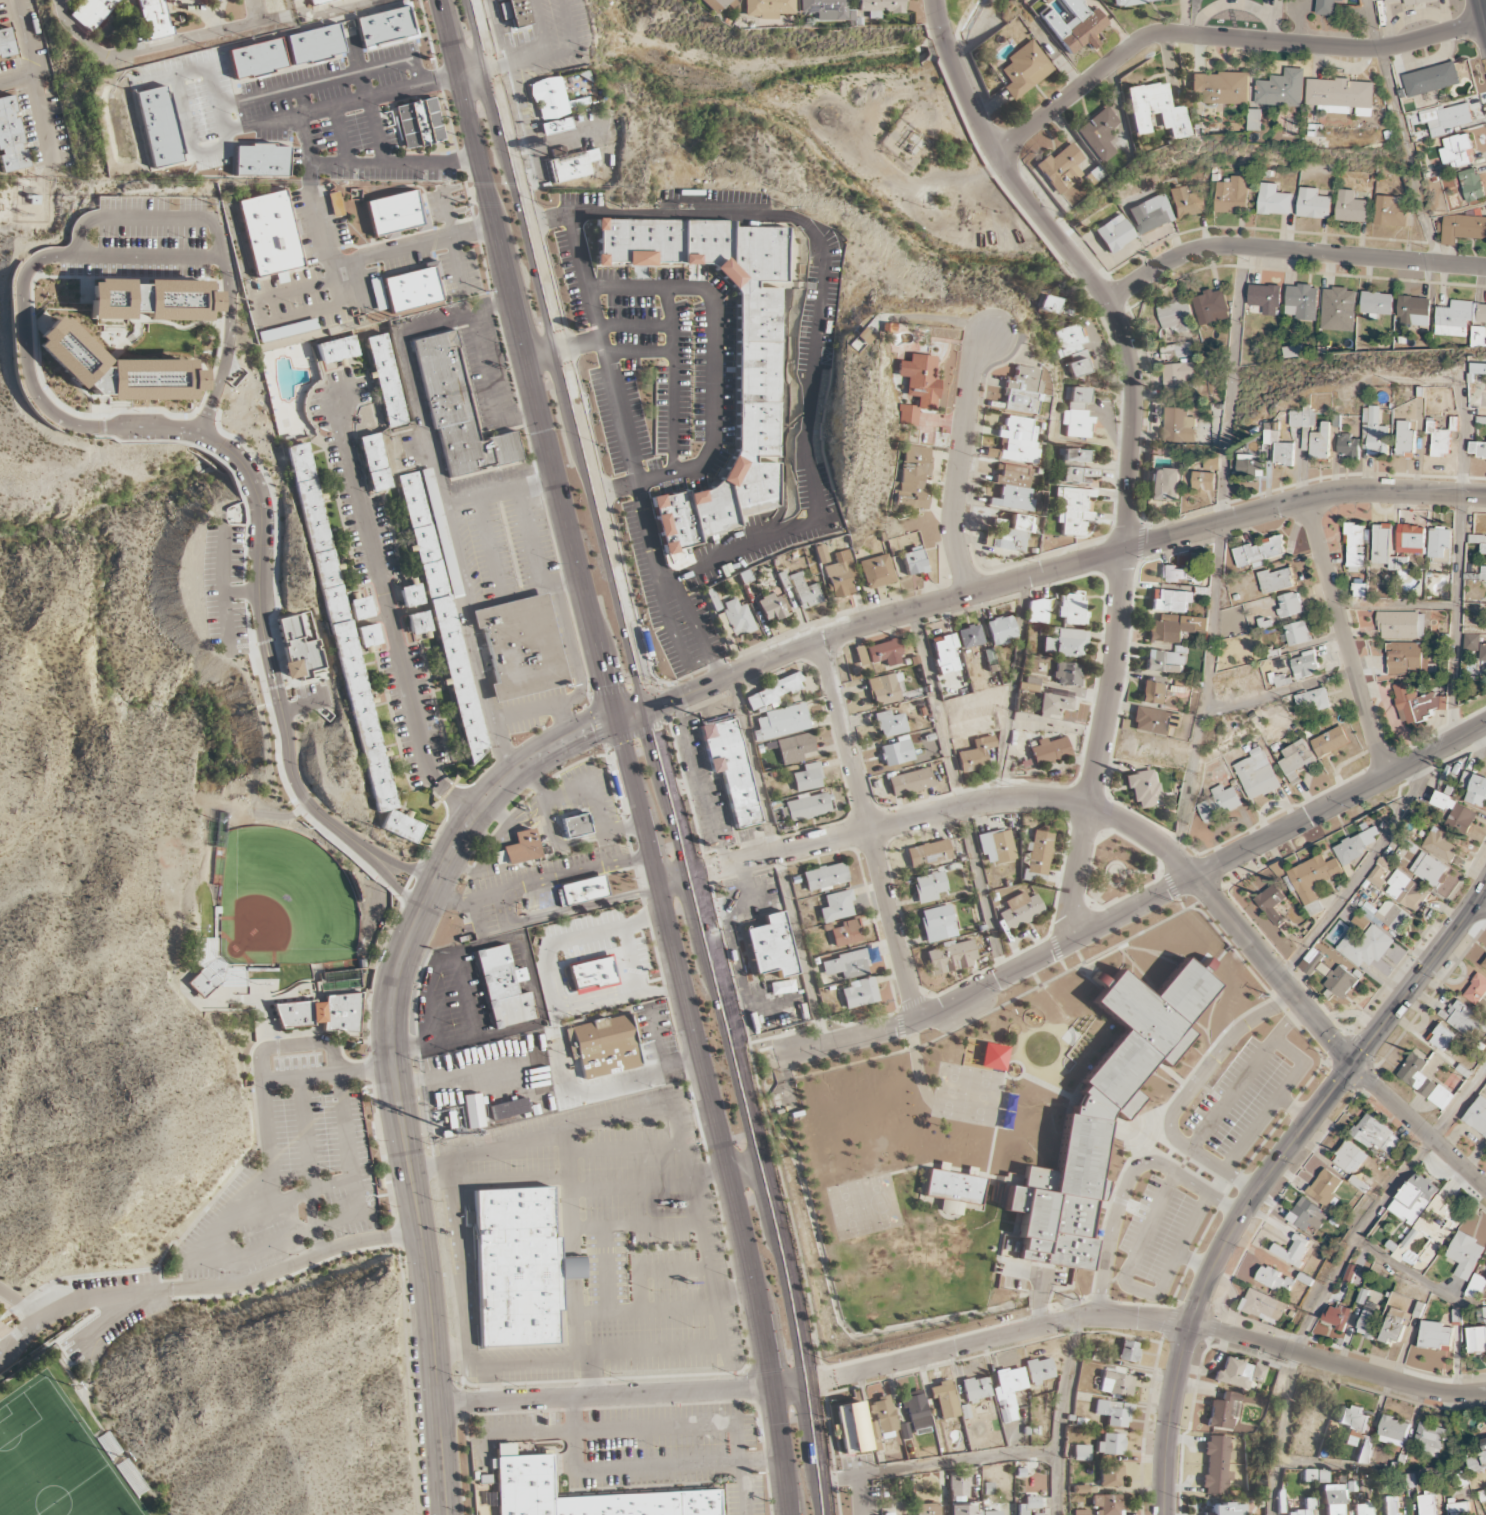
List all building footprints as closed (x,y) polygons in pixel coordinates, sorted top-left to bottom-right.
[(68,14),(80,0),(118,0),(90,32),(68,14)] [(140,39),(135,0),(162,0),(168,34),(140,39)] [(524,0),(506,0),(513,29),(530,25),(524,0)] [(726,0),(698,0),(712,14),(726,0)] [(791,0),(742,0),(741,19),(773,19),(773,15),(791,15),(791,0)] [(812,14),(812,21),(851,21),(851,12),(841,12),(841,0),(796,0),(796,14),(812,14)] [(902,0),(854,0),(854,12),(865,12),(865,19),(877,19),(877,13),(901,13),(902,0)] [(1317,15),(1335,16),(1336,2),(1344,2),(1344,0),(1318,0),(1317,15)] [(1051,34),(1068,56),(1088,41),(1093,48),(1108,37),(1102,29),(1109,24),(1093,3),(1051,34)] [(360,49),(416,39),(410,6),(354,16),(360,49)] [(284,36),(292,68),(345,55),(338,23),(284,36)] [(10,27),(0,29),(0,60),(16,56),(10,27)] [(287,68),(280,37),(226,50),(233,81),(287,68)] [(1005,58),(1009,64),(1000,70),(1017,96),(1054,72),(1033,40),(1005,58)] [(1455,62),(1403,76),(1409,98),(1461,83),(1455,62)] [(1305,69),(1302,108),(1255,104),(1257,81),(1270,82),(1271,76),(1285,77),(1285,68),(1305,69)] [(1249,74),(1191,73),(1191,93),(1202,93),(1202,104),(1248,105),(1249,74)] [(530,81),(536,120),(571,115),(570,106),(587,103),(586,99),(565,102),(561,77),(530,81)] [(1126,89),(1134,136),(1150,133),(1147,115),(1159,113),(1162,129),(1169,128),(1171,140),(1190,137),(1185,106),(1171,108),(1167,82),(1126,89)] [(134,92),(150,170),(185,163),(168,85),(134,92)] [(13,94),(0,97),(0,174),(30,167),(13,94)] [(434,96),(394,106),(405,150),(445,140),(434,96)] [(1419,113),(1421,125),(1428,123),(1432,139),(1446,136),(1445,130),(1472,124),(1468,103),(1419,113)] [(1075,130),(1100,164),(1117,151),(1105,135),(1120,124),(1107,106),(1075,130)] [(1262,110),(1249,110),(1249,130),(1261,131),(1262,110)] [(539,125),(542,136),(571,128),(569,118),(539,125)] [(1442,140),(1445,148),(1439,150),(1443,165),(1450,163),(1452,169),(1471,163),(1469,155),(1473,154),(1467,133),(1442,140)] [(1049,158),(1048,156),(1035,163),(1054,195),(1083,178),(1075,165),(1083,160),(1073,143),(1049,158)] [(289,176),(289,144),(233,144),(233,176),(289,176)] [(601,174),(596,147),(545,158),(551,184),(601,174)] [(1467,203),(1484,199),(1478,168),(1460,172),(1467,203)] [(1247,177),(1229,176),(1229,183),(1215,182),(1214,213),(1247,214),(1247,177)] [(1291,194),(1276,194),(1277,184),(1259,183),(1258,214),(1290,215),(1291,194)] [(1169,190),(1175,219),(1206,213),(1202,192),(1187,195),(1186,187),(1169,190)] [(1299,188),(1297,216),(1329,219),(1330,198),(1317,197),(1318,189),(1299,188)] [(284,190),(236,202),(256,278),(303,266),(284,190)] [(365,200),(372,238),(425,227),(417,190),(365,200)] [(1355,191),(1339,190),(1336,220),(1367,222),(1369,201),(1354,200),(1355,191)] [(1138,234),(1174,223),(1165,196),(1129,207),(1138,234)] [(1406,227),(1406,197),(1376,196),(1375,226),(1406,227)] [(1136,238),(1121,214),(1094,230),(1109,254),(1136,238)] [(1485,239),(1485,217),(1443,216),(1442,245),(1456,246),(1456,239),(1485,239)] [(786,229),(732,228),(732,224),(599,221),(598,256),(595,256),(595,263),(715,265),(738,288),(735,449),(712,488),(688,493),(687,490),(650,499),(665,567),(694,560),(687,546),(702,543),(699,537),(740,527),(738,517),(777,507),(778,462),(755,462),(755,457),(777,458),(780,283),(785,283),(786,229)] [(437,261),(419,264),(420,271),(382,278),(388,313),(444,302),(437,261)] [(376,308),(385,306),(379,278),(370,280),(376,308)] [(88,319),(89,283),(96,283),(96,279),(130,280),(130,285),(145,285),(145,280),(192,281),(207,281),(207,292),(216,292),(216,312),(207,312),(207,321),(185,321),(145,320),(145,319),(144,313),(129,313),(129,319),(129,320),(88,319)] [(1287,285),(1285,315),(1295,315),(1295,320),(1316,321),(1318,287),(1287,285)] [(1280,287),(1249,286),(1249,306),(1263,307),(1262,316),(1279,316),(1280,287)] [(1229,319),(1223,290),(1214,292),(1213,289),(1203,291),(1204,296),(1193,298),(1199,326),(1229,319)] [(1321,330),(1355,332),(1356,290),(1323,289),(1321,330)] [(1392,316),(1392,294),(1361,293),(1361,315),(1392,316)] [(1055,314),(1058,299),(1039,295),(1036,310),(1055,314)] [(1429,326),(1430,298),(1399,297),(1398,325),(1429,326)] [(1194,330),(1186,300),(1157,308),(1163,330),(1171,327),(1173,335),(1194,330)] [(1436,307),(1435,335),(1465,337),(1465,320),(1471,321),(1472,301),(1451,301),(1451,308),(1436,307)] [(1473,304),(1472,323),(1485,323),(1485,304),(1473,304)] [(201,371),(192,371),(191,360),(109,360),(108,368),(102,368),(108,361),(64,318),(61,320),(57,316),(37,337),(41,341),(36,346),(79,389),(85,385),(94,396),(108,396),(109,400),(152,400),(191,400),(191,391),(201,391),(201,371)] [(255,333),(258,344),(316,329),(313,318),(255,333)] [(1054,331),(1062,358),(1071,355),(1073,362),(1067,364),(1071,379),(1090,373),(1081,345),(1085,343),(1079,323),(1054,331)] [(862,346),(870,336),(859,328),(852,337),(862,346)] [(410,341),(447,479),(524,459),(516,428),(478,439),(450,331),(410,341)] [(409,424),(388,332),(366,338),(388,429),(409,424)] [(359,355),(354,335),(316,344),(321,364),(359,355)] [(1160,346),(1162,360),(1192,357),(1191,343),(1160,346)] [(932,357),(906,355),(905,362),(894,361),(893,376),(903,377),(901,397),(913,398),(912,406),(895,405),(894,425),(913,426),(915,409),(933,411),(935,381),(930,380),(932,357)] [(1163,365),(1165,398),(1195,397),(1193,363),(1163,365)] [(1472,364),(1472,374),(1485,375),(1485,364),(1472,364)] [(1037,414),(1040,382),(1036,382),(1037,369),(1014,367),(1013,382),(1006,381),(1003,410),(1037,414)] [(1089,408),(1090,389),(1066,388),(1065,401),(1069,401),(1069,407),(1089,408)] [(1291,427),(1314,426),(1314,405),(1303,406),(1303,412),(1290,412),(1291,427)] [(1380,407),(1363,407),(1363,442),(1368,442),(1368,455),(1388,455),(1388,426),(1380,426),(1380,407)] [(1164,442),(1195,443),(1195,418),(1188,417),(1189,409),(1165,408),(1164,442)] [(1092,439),(1092,417),(1087,417),(1087,411),(1064,410),(1064,425),(1068,425),(1067,438),(1092,439)] [(1032,464),(1037,420),(1005,416),(1003,431),(997,430),(997,437),(1005,438),(1003,453),(986,450),(985,458),(1032,464)] [(1431,456),(1449,457),(1450,431),(1435,430),(1435,419),(1427,418),(1426,434),(1432,434),(1431,456)] [(1410,422),(1398,421),(1397,457),(1414,458),(1415,431),(1409,431),(1410,422)] [(1310,459),(1329,459),(1330,422),(1320,422),(1320,433),(1311,433),(1310,459)] [(1294,444),(1279,443),(1280,424),(1265,423),(1265,446),(1274,446),(1274,466),(1293,466),(1294,444)] [(392,488),(381,432),(359,437),(370,493),(392,488)] [(1338,460),(1359,460),(1360,439),(1351,439),(1352,435),(1339,434),(1338,460)] [(1470,441),(1469,457),(1485,458),(1485,442),(1470,441)] [(284,447),(372,814),(386,810),(388,811),(381,829),(416,843),(424,823),(395,812),(306,442),(284,447)] [(930,448),(902,445),(898,483),(893,483),(891,508),(925,512),(929,481),(926,481),(930,448)] [(1087,462),(1087,451),(1060,450),(1059,461),(1087,462)] [(1239,477),(1264,476),(1263,461),(1254,461),(1254,455),(1239,455),(1239,477)] [(1221,470),(1220,459),(1206,459),(1206,470),(1221,470)] [(1096,471),(1062,467),(1060,482),(1088,485),(1089,478),(1095,478),(1096,471)] [(398,475),(466,763),(482,759),(480,750),(487,749),(451,598),(459,596),(429,468),(398,475)] [(1150,499),(1168,500),(1168,502),(1179,502),(1180,469),(1163,469),(1163,471),(1151,471),(1150,499)] [(1216,473),(1195,472),(1194,490),(1215,491),(1216,473)] [(1000,485),(1031,490),(1029,499),(1033,500),(1031,513),(987,505),(988,498),(999,500),(1000,495),(998,495),(1000,485)] [(1060,535),(1084,536),(1084,523),(1091,524),(1092,513),(1086,512),(1087,499),(1094,500),(1094,490),(1058,489),(1057,524),(1061,524),(1060,535)] [(1001,513),(1034,518),(1032,534),(992,526),(993,518),(1000,520),(1001,513)] [(1347,572),(1357,572),(1357,568),(1364,568),(1365,525),(1348,524),(1347,572)] [(1374,524),(1373,564),(1389,565),(1389,570),(1398,570),(1398,577),(1408,577),(1408,557),(1391,557),(1391,525),(1374,524)] [(1425,553),(1425,526),(1398,526),(1397,552),(1425,553)] [(1431,529),(1429,558),(1450,559),(1452,530),(1431,529)] [(1233,549),(1238,568),(1253,564),(1254,569),(1266,566),(1264,560),(1286,554),(1281,537),(1233,549)] [(900,555),(920,549),(926,572),(920,574),(920,572),(897,578),(891,558),(900,555)] [(832,599),(857,593),(848,550),(835,553),(837,564),(825,567),(832,599)] [(858,562),(887,554),(894,582),(866,590),(858,562)] [(1162,567),(1161,581),(1203,583),(1204,571),(1195,571),(1195,565),(1189,564),(1189,569),(1162,567)] [(1295,588),(1291,568),(1259,574),(1263,594),(1295,588)] [(815,584),(805,587),(800,572),(789,575),(800,609),(821,603),(815,584)] [(412,581),(413,584),(398,588),(404,608),(423,603),(417,579),(412,581)] [(1186,612),(1187,603),(1193,603),(1194,592),(1152,591),(1151,611),(1186,612)] [(756,601),(761,599),(760,598),(772,593),(774,597),(778,596),(787,616),(775,621),(773,617),(770,618),(765,621),(756,601)] [(1302,614),(1299,593),(1278,596),(1281,617),(1302,614)] [(348,598),(353,621),(373,616),(367,594),(348,598)] [(566,687),(547,594),(476,609),(495,701),(566,687)] [(1078,595),(1060,595),(1060,625),(1085,625),(1086,612),(1082,612),(1082,602),(1078,602),(1078,595)] [(722,603),(735,598),(738,606),(744,604),(755,630),(743,635),(742,632),(732,636),(725,623),(720,611),(724,609),(722,603)] [(1047,624),(1048,601),(1028,600),(1027,623),(1047,624)] [(405,615),(410,636),(430,631),(425,610),(405,615)] [(281,642),(276,620),(296,615),(309,611),(316,639),(318,646),(316,647),(317,650),(319,649),(323,668),(308,672),(310,678),(300,681),(299,677),(286,680),(282,664),(286,663),(283,648),(286,647),(284,642),(281,642)] [(1378,639),(1424,639),(1425,613),(1379,612),(1378,639)] [(985,622),(1011,615),(1017,637),(1007,639),(1008,643),(1000,646),(1000,644),(992,646),(985,622)] [(1181,644),(1182,633),(1206,634),(1207,618),(1159,615),(1159,621),(1150,621),(1149,642),(1181,644)] [(1290,647),(1312,641),(1306,621),(1284,626),(1290,647)] [(360,648),(381,643),(375,622),(355,628),(360,648)] [(957,630),(961,649),(984,643),(979,624),(957,630)] [(1043,638),(1042,656),(1085,657),(1086,630),(1057,629),(1057,638),(1043,638)] [(959,671),(954,651),(958,650),(954,633),(930,639),(939,676),(959,671)] [(1464,650),(1478,650),(1479,635),(1464,634),(1464,650)] [(885,667),(903,662),(896,639),(865,648),(870,664),(883,660),(885,667)] [(1428,672),(1427,643),(1387,644),(1388,673),(1428,672)] [(861,647),(853,649),(858,664),(866,662),(861,647)] [(1146,651),(1146,673),(1184,674),(1185,647),(1175,647),(1175,652),(1146,651)] [(1319,674),(1313,652),(1291,658),(1296,680),(1319,674)] [(1080,686),(1081,664),(1056,663),(1055,685),(1080,686)] [(872,707),(900,700),(893,673),(866,680),(872,707)] [(743,694),(749,711),(769,703),(771,708),(778,705),(776,698),(803,688),(798,674),(743,694)] [(1162,705),(1165,684),(1143,682),(1140,702),(1162,705)] [(1447,710),(1447,697),(1436,697),(1435,693),(1430,694),(1411,694),(1407,682),(1392,686),(1395,697),(1395,701),(1402,723),(1418,723),(1424,721),(1424,715),(1439,710),(1447,710)] [(1301,711),(1317,707),(1319,711),(1332,708),(1326,687),(1297,696),(1301,711)] [(1055,718),(1057,709),(1070,711),(1072,699),(1041,693),(1037,715),(1055,718)] [(763,713),(764,717),(755,719),(758,730),(751,732),(754,742),(810,730),(804,703),(763,713)] [(1132,731),(1170,736),(1171,728),(1179,729),(1181,714),(1135,708),(1132,731)] [(875,714),(881,738),(908,732),(904,714),(891,716),(890,710),(875,714)] [(698,726),(709,775),(722,772),(734,829),(761,823),(737,717),(698,726)] [(1350,743),(1341,726),(1310,741),(1319,759),(1350,743)] [(781,766),(804,761),(802,754),(815,752),(811,733),(776,740),(781,766)] [(885,767),(914,760),(908,735),(896,738),(897,742),(880,747),(885,767)] [(956,753),(960,773),(988,768),(985,749),(997,747),(995,736),(973,740),(975,749),(956,753)] [(1071,755),(1066,737),(1047,742),(1046,738),(1036,741),(1038,746),(1029,748),(1035,766),(1071,755)] [(1286,758),(1278,762),(1292,786),(1301,781),(1296,771),(1306,765),(1309,770),(1318,765),(1303,739),(1282,751),(1286,758)] [(1281,787),(1261,746),(1248,752),(1251,757),(1233,766),(1250,802),(1281,787)] [(795,792),(823,787),(818,762),(803,765),(804,772),(792,774),(795,792)] [(934,786),(928,767),(888,779),(893,798),(934,786)] [(1133,789),(1135,809),(1162,807),(1159,783),(1155,783),(1153,771),(1125,774),(1126,789),(1133,789)] [(1464,771),(1460,785),(1469,789),(1465,801),(1483,808),(1485,800),(1485,779),(1464,771)] [(1243,806),(1234,787),(1225,791),(1222,785),(1210,790),(1213,797),(1196,805),(1205,824),(1243,806)] [(830,813),(826,792),(784,801),(789,822),(830,813)] [(1478,810),(1435,794),(1432,804),(1452,812),(1446,827),(1468,836),(1478,810)] [(586,813),(560,819),(565,840),(591,834),(586,813)] [(1341,863),(1384,841),(1376,826),(1333,847),(1341,863)] [(1450,863),(1458,848),(1447,841),(1450,836),(1434,826),(1423,847),(1450,863)] [(531,829),(538,857),(506,865),(502,847),(516,844),(513,833),(531,829)] [(1015,859),(1008,829),(976,836),(981,857),(985,856),(987,865),(1015,859)] [(1053,834),(1033,831),(1031,844),(1029,844),(1025,873),(1047,876),(1053,834)] [(906,848),(910,868),(951,859),(947,840),(906,848)] [(1437,887),(1449,867),(1422,852),(1410,872),(1437,887)] [(1324,911),(1314,887),(1344,874),(1337,858),(1327,863),(1324,856),(1283,874),(1292,894),(1298,891),(1310,917),(1324,911)] [(1381,889),(1386,882),(1381,878),(1390,864),(1381,858),(1367,880),(1381,889)] [(1277,878),(1288,875),(1284,861),(1273,864),(1277,878)] [(802,873),(807,892),(848,882),(843,862),(802,873)] [(936,894),(947,891),(942,871),(912,879),(918,905),(938,900),(936,894)] [(1383,893),(1416,913),(1429,891),(1396,871),(1383,893)] [(555,886),(559,907),(607,897),(602,876),(555,886)] [(1279,928),(1286,922),(1274,908),(1287,898),(1275,883),(1255,900),(1279,928)] [(852,916),(849,901),(853,900),(850,890),(823,896),(826,908),(819,909),(822,924),(852,916)] [(1004,901),(1007,909),(997,914),(1006,931),(1044,913),(1036,894),(1026,898),(1023,892),(1004,901)] [(1383,924),(1398,935),(1411,917),(1386,900),(1378,912),(1365,903),(1359,912),(1380,927),(1383,924)] [(950,905),(919,912),(927,944),(957,937),(950,905)] [(213,907),(218,907),(221,907),(221,914),(216,914),(216,938),(213,938),(213,907)] [(781,911),(798,971),(776,977),(775,970),(755,975),(743,930),(765,925),(763,917),(781,911)] [(829,930),(835,948),(863,941),(856,918),(840,923),(841,926),(829,930)] [(1394,940),(1372,924),(1361,939),(1350,931),(1336,950),(1360,968),(1364,962),(1373,969),(1394,940)] [(220,938),(201,939),(201,968),(217,983),(221,986),(246,987),(246,972),(246,968),(246,965),(229,965),(220,955),(220,938)] [(926,951),(932,976),(977,966),(971,940),(952,944),(952,941),(941,944),(942,948),(926,951)] [(474,954),(492,1029),(533,1019),(526,993),(516,996),(503,946),(474,954)] [(820,960),(823,976),(844,972),(845,979),(869,974),(864,951),(820,960)] [(618,984),(610,956),(567,967),(574,996),(618,984)] [(1089,1271),(1094,1240),(1089,1240),(1098,1180),(1099,1181),(1106,1124),(1113,1111),(1127,1121),(1144,1098),(1132,1089),(1159,1058),(1168,1066),(1195,1034),(1185,1027),(1216,986),(1206,976),(1214,962),(1205,956),(1195,968),(1184,960),(1151,999),(1119,972),(1093,1003),(1125,1029),(1080,1084),(1072,1109),(1071,1117),(1065,1116),(1057,1172),(1024,1167),(1021,1187),(1007,1186),(1004,1210),(1023,1212),(1015,1260),(1089,1271)] [(1323,985),(1344,1000),(1358,979),(1338,965),(1323,985)] [(201,968),(186,983),(202,999),(217,983),(201,968)] [(1476,1006),(1485,994),(1485,979),(1479,974),(1462,995),(1476,1006)] [(845,1009),(878,1002),(873,977),(847,983),(848,987),(840,989),(845,1009)] [(354,1033),(320,1030),(321,1023),(310,1024),(310,1026),(279,1029),(271,1005),(312,1000),(311,1004),(322,1003),(323,997),(359,993),(354,1033)] [(1439,1015),(1468,1039),(1476,1028),(1480,1031),(1485,1024),(1485,1022),(1458,1000),(1447,1014),(1442,1010),(1439,1015)] [(581,1079),(641,1067),(632,1022),(626,1024),(624,1015),(570,1026),(581,1079)] [(1456,1035),(1439,1024),(1428,1041),(1446,1052),(1456,1035)] [(1420,1072),(1427,1063),(1414,1053),(1396,1076),(1443,1111),(1454,1097),(1420,1072)] [(484,1127),(481,1093),(462,1095),(466,1128),(484,1127)] [(1485,1137),(1485,1099),(1480,1095),(1463,1121),(1485,1137)] [(527,1116),(525,1102),(490,1107),(491,1121),(527,1116)] [(1387,1159),(1402,1139),(1368,1112),(1353,1132),(1387,1159)] [(1333,1162),(1354,1176),(1368,1155),(1348,1141),(1333,1162)] [(1328,1207),(1343,1180),(1322,1168),(1307,1196),(1328,1207)] [(922,1196),(941,1199),(939,1212),(962,1215),(963,1206),(981,1208),(985,1178),(969,1176),(941,1171),(926,1169),(922,1196)] [(1388,1209),(1410,1227),(1440,1191),(1418,1173),(1388,1209)] [(472,1191),(550,1187),(553,1238),(557,1238),(558,1259),(581,1258),(582,1279),(560,1280),(562,1311),(556,1312),(557,1344),(479,1347),(472,1191)] [(1464,1214),(1436,1194),(1393,1256),(1421,1275),(1464,1214)] [(1328,1214),(1300,1198),(1287,1221),(1306,1232),(1309,1225),(1318,1231),(1328,1214)] [(1446,1257),(1460,1264),(1454,1275),(1468,1282),(1485,1245),(1458,1232),(1446,1257)] [(1289,1252),(1275,1244),(1270,1252),(1297,1268),(1311,1243),(1296,1234),(1291,1241),(1295,1242),(1289,1252)] [(1344,1282),(1351,1284),(1357,1267),(1350,1264),(1344,1282)] [(1263,1265),(1256,1280),(1287,1296),(1294,1282),(1280,1275),(1280,1274),(1263,1265)] [(1475,1274),(1465,1294),(1478,1300),(1485,1283),(1485,1279),(1475,1274)] [(1240,1310),(1277,1326),(1287,1304),(1250,1288),(1240,1310)] [(1324,1323),(1345,1330),(1352,1311),(1330,1303),(1324,1323)] [(1400,1342),(1406,1325),(1402,1323),(1406,1312),(1392,1307),(1380,1341),(1391,1344),(1392,1340),(1400,1342)] [(1478,1321),(1485,1320),(1485,1308),(1477,1309),(1478,1321)] [(1373,1339),(1380,1316),(1364,1311),(1356,1334),(1373,1339)] [(1451,1346),(1452,1328),(1444,1327),(1444,1323),(1422,1322),(1420,1348),(1443,1349),(1443,1346),(1451,1346)] [(1485,1352),(1485,1328),(1468,1328),(1468,1353),(1485,1352)] [(1117,1360),(1134,1364),(1139,1345),(1122,1340),(1117,1360)] [(1055,1378),(1049,1357),(1025,1363),(1030,1384),(1055,1378)] [(1266,1367),(1225,1358),(1222,1371),(1215,1370),(1213,1382),(1249,1390),(1251,1381),(1262,1384),(1266,1367)] [(1027,1389),(1022,1367),(995,1373),(998,1387),(993,1389),(1000,1424),(1018,1420),(1011,1392),(1027,1389)] [(1099,1393),(1131,1397),(1133,1376),(1102,1373),(1099,1393)] [(990,1397),(986,1377),(962,1381),(966,1405),(976,1403),(975,1400),(990,1397)] [(937,1382),(938,1386),(931,1387),(939,1421),(958,1416),(949,1380),(937,1382)] [(902,1394),(912,1436),(931,1432),(921,1390),(902,1394)] [(1239,1394),(1222,1391),(1221,1401),(1211,1400),(1207,1427),(1234,1431),(1239,1394)] [(875,1398),(877,1403),(868,1405),(870,1413),(875,1412),(879,1434),(896,1430),(889,1395),(875,1398)] [(1095,1415),(1107,1416),(1106,1426),(1128,1428),(1130,1404),(1096,1400),(1095,1415)] [(842,1455),(869,1451),(861,1401),(834,1405),(842,1455)] [(1368,1416),(1362,1415),(1363,1410),(1340,1405),(1336,1425),(1348,1428),(1346,1436),(1362,1440),(1368,1416)] [(1379,1443),(1406,1447),(1409,1422),(1383,1417),(1379,1443)] [(879,1438),(876,1421),(868,1423),(870,1439),(879,1438)] [(1441,1459),(1448,1430),(1420,1423),(1415,1445),(1424,1447),(1422,1454),(1441,1459)] [(107,1431),(96,1439),(110,1459),(121,1452),(107,1431)] [(1096,1442),(1096,1454),(1123,1455),(1124,1435),(1103,1434),(1102,1442),(1096,1442)] [(1228,1436),(1205,1436),(1205,1476),(1203,1476),(1203,1494),(1227,1495),(1228,1481),(1232,1481),(1233,1472),(1228,1472),(1228,1436)] [(1357,1463),(1368,1465),(1374,1438),(1363,1436),(1357,1463)] [(513,1444),(495,1444),(496,1457),(514,1456),(513,1444)] [(1089,1462),(1090,1446),(1074,1446),(1074,1461),(1089,1462)] [(715,1491),(717,1514),(496,1514),(493,1459),(548,1455),(550,1499),(715,1491)] [(1122,1465),(1100,1465),(1100,1487),(1123,1487),(1122,1465)] [(1328,1483),(1328,1471),(1303,1470),(1303,1482),(1328,1483)] [(969,1497),(968,1472),(949,1472),(950,1497),(969,1497)] [(1325,1514),(1344,1514),(1343,1492),(1356,1492),(1356,1482),(1344,1482),(1344,1485),(1324,1486),(1325,1514)] [(1073,1495),(1088,1494),(1088,1485),(1073,1485),(1073,1495)] [(1091,1496),(1092,1507),(1098,1507),(1098,1514),(1121,1514),(1120,1495),(1091,1496)] [(1420,1496),(1421,1514),(1436,1514),(1435,1495),(1420,1496)] [(1017,1514),(1027,1514),(1027,1509),(1039,1509),(1039,1497),(1025,1497),(1025,1505),(1017,1505),(1017,1514)] [(1383,1497),(1383,1514),(1399,1514),(1399,1497),(1383,1497)] [(1304,1499),(1304,1509),(1316,1510),(1316,1499),(1304,1499)] [(1469,1502),(1448,1504),(1449,1514),(1470,1514),(1469,1502)] [(916,1514),(938,1514),(938,1504),(915,1505),(916,1514)] [(1244,1504),(1211,1505),(1211,1513),(1205,1513),(1205,1514),(1245,1514),(1244,1504)] [(1371,1504),(1354,1504),(1354,1514),(1372,1514),(1371,1504)] [(950,1514),(979,1514),(979,1512),(972,1512),(972,1505),(949,1506),(950,1514)]
